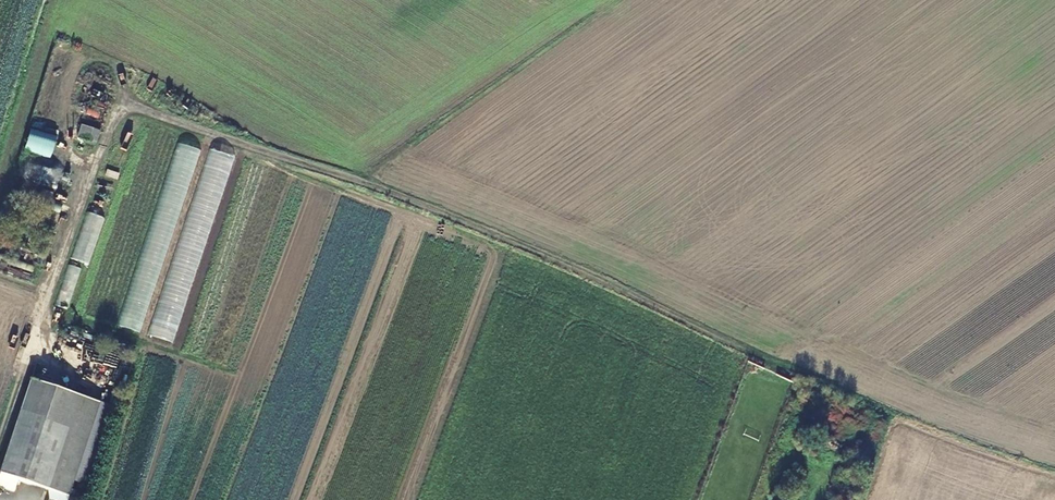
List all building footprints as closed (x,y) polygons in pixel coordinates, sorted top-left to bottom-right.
[(96,144),(101,130),(81,124),(76,137),(96,144)] [(24,150),(50,158),(57,135),(30,128),(24,150)] [(89,264),(103,217),(85,212),(71,259),(89,264)] [(65,307),(77,268),(67,265),(55,304),(65,307)] [(1,472),(7,474),(69,494),(73,480),(97,401),(31,379),(1,472)]
